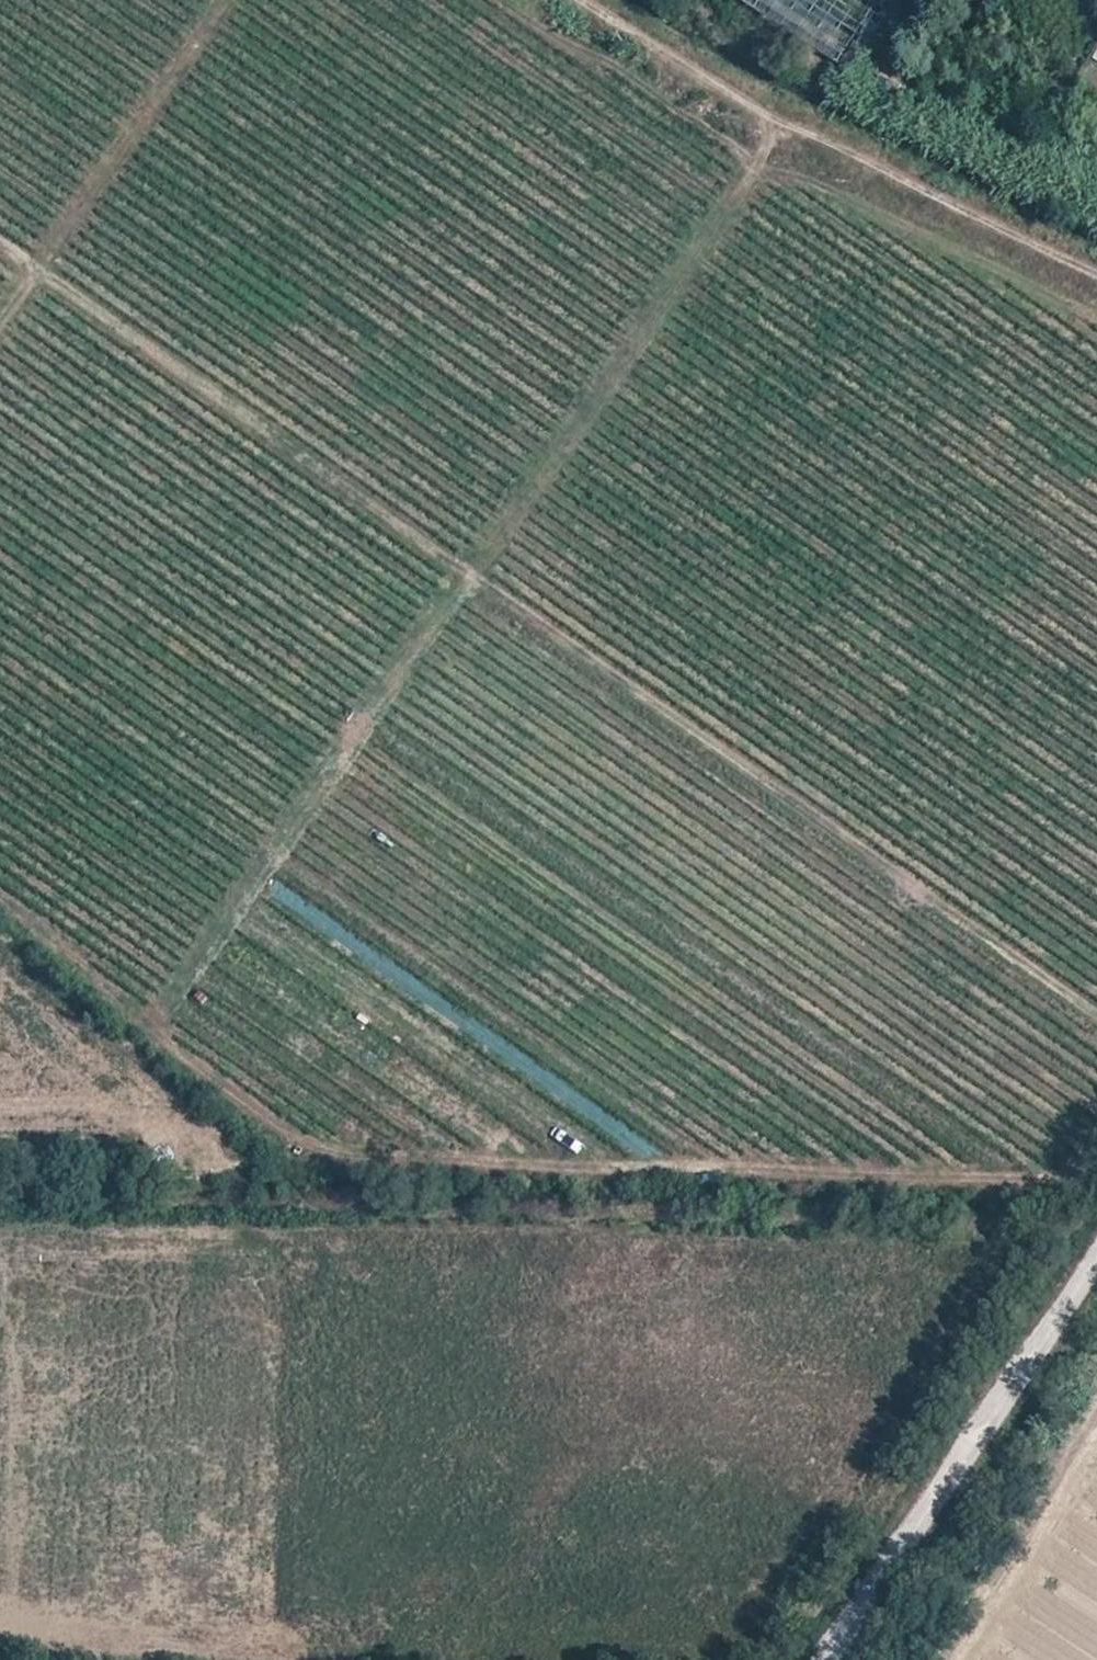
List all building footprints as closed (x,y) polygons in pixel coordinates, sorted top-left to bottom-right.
[(858,73),(905,0),(743,0),(858,73)]
